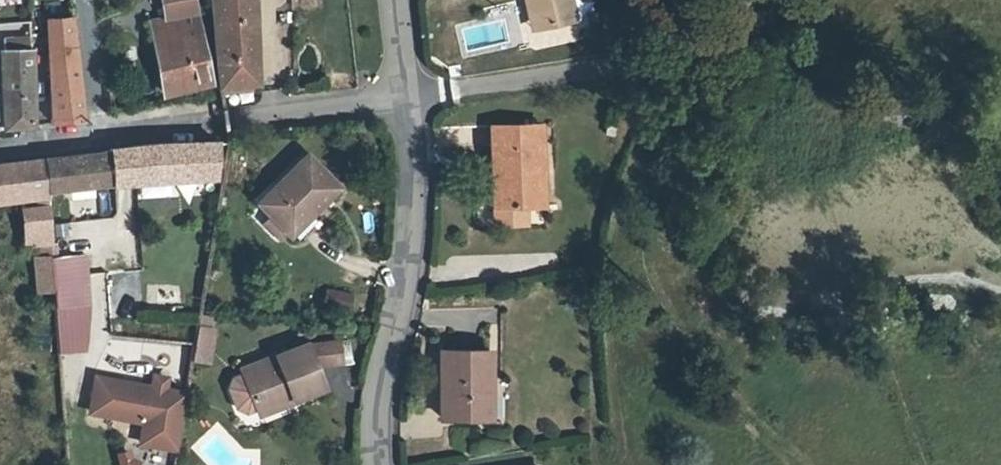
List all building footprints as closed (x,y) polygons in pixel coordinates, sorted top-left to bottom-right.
[(166,20),(198,13),(196,0),(162,0),(166,20)] [(258,0),(215,0),(222,92),(262,89),(258,0)] [(537,37),(531,0),(519,0),(518,0),(526,39),(537,37)] [(537,37),(570,32),(564,0),(531,0),(537,37)] [(166,20),(152,23),(167,95),(213,85),(198,13),(166,20)] [(34,123),(30,38),(7,38),(7,49),(0,50),(5,124),(34,123)] [(82,117),(76,46),(48,48),(53,121),(82,117)] [(43,160),(46,204),(56,203),(55,188),(218,179),(217,145),(166,145),(149,145),(110,150),(111,153),(43,160)] [(484,147),(486,187),(498,187),(499,226),(518,225),(537,224),(534,146),(484,147)] [(341,188),(311,154),(262,199),(299,240),(322,217),(317,210),(341,188)] [(36,198),(37,211),(22,212),(24,244),(49,241),(46,204),(43,160),(0,166),(0,202),(36,198)] [(498,187),(486,187),(487,226),(488,245),(519,243),(518,225),(499,226),(498,187)] [(85,254),(50,257),(53,306),(88,304),(85,254)] [(349,313),(354,294),(328,286),(322,305),(349,313)] [(77,305),(53,306),(56,336),(80,334),(77,305)] [(199,327),(193,362),(210,365),(216,330),(199,327)] [(334,348),(303,354),(310,371),(336,368),(334,348)] [(240,379),(257,422),(288,406),(291,413),(321,399),(302,352),(240,379)] [(478,403),(485,403),(484,365),(441,364),(440,433),(478,432),(478,403)] [(149,385),(96,376),(90,415),(146,424),(142,445),(176,450),(186,391),(170,389),(172,377),(151,374),(149,385)] [(259,429),(291,413),(288,406),(257,422),(259,429)] [(131,452),(119,455),(121,464),(140,464),(141,462),(133,460),(131,452)]
